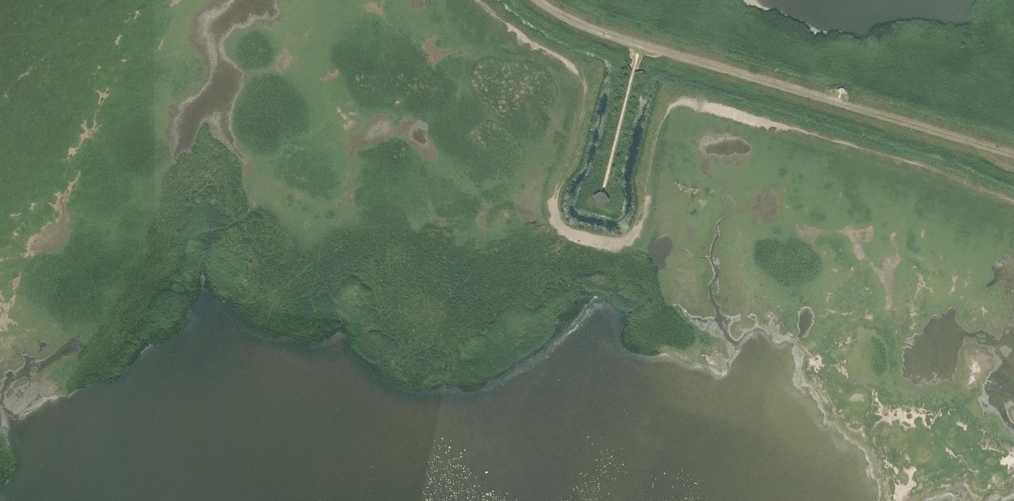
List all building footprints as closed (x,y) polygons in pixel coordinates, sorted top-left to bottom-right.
[(604,201),(610,197),(605,190),(603,189),(601,189),(593,193),(598,200),(604,201)]
